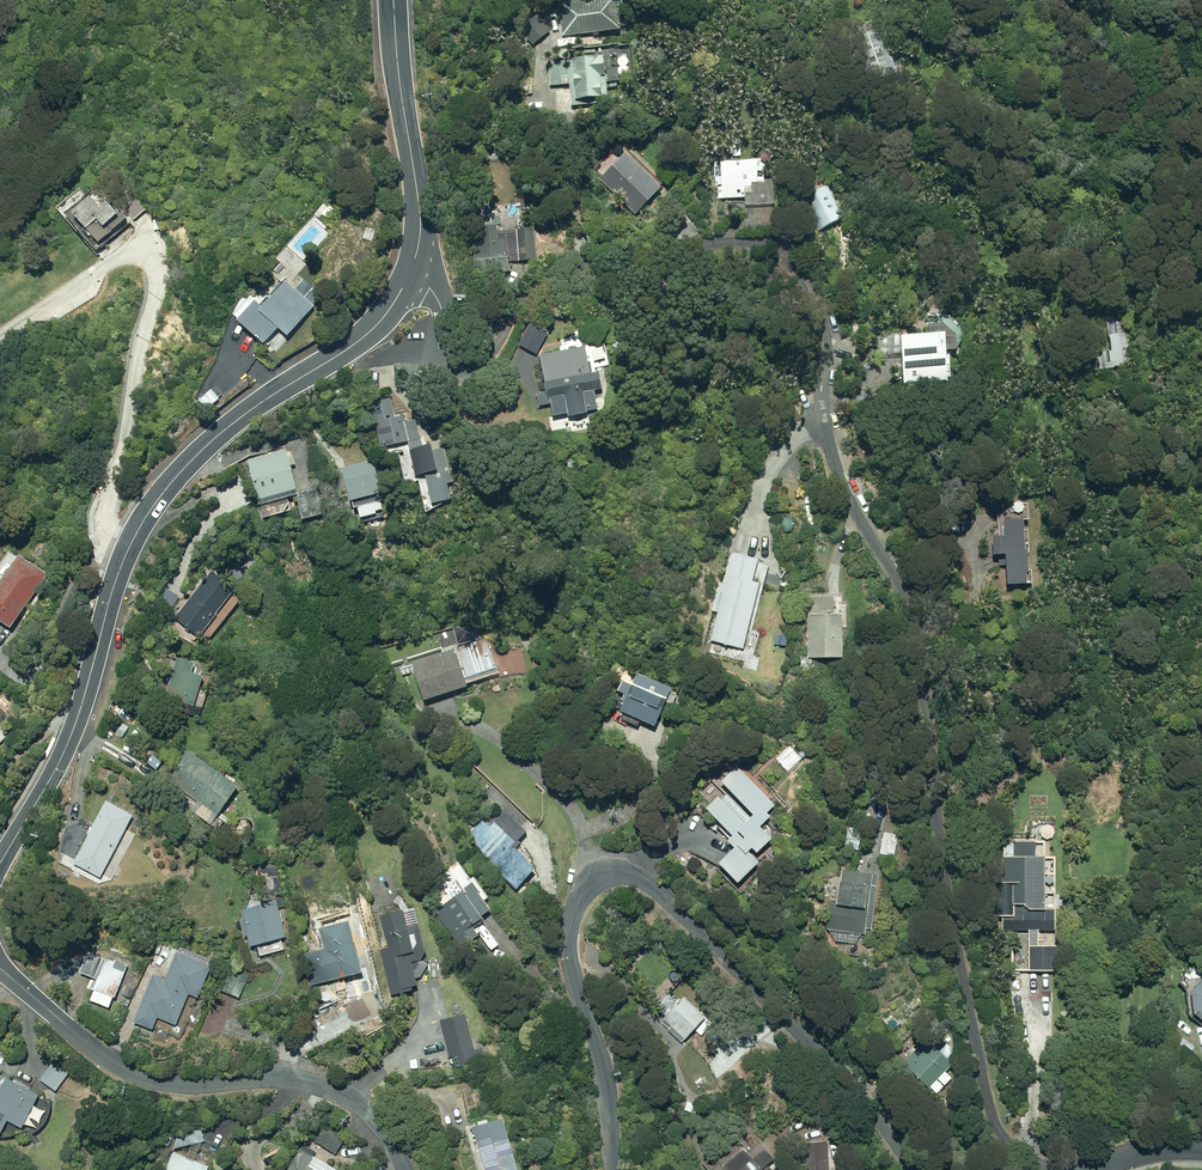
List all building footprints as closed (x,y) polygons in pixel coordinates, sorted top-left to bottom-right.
[(562,37),(620,31),(619,24),(627,24),(625,5),(616,5),(615,0),(584,0),(559,3),(562,37)] [(853,40),(870,88),(899,77),(882,30),(853,40)] [(569,85),(571,108),(608,104),(604,57),(567,60),(567,62),(547,64),(548,86),(569,85)] [(600,181),(636,216),(661,190),(626,155),(600,181)] [(743,199),(743,206),(774,205),(773,185),(764,185),(764,173),(757,173),(758,164),(720,165),(721,199),(743,199)] [(117,200),(140,228),(157,214),(133,186),(117,200)] [(798,201),(816,235),(844,220),(827,186),(798,201)] [(125,221),(98,192),(88,202),(87,201),(69,217),(72,222),(68,225),(73,230),(76,226),(84,234),(96,247),(125,221)] [(481,272),(481,276),(508,273),(508,261),(517,260),(517,263),(536,261),(533,230),(515,231),(516,241),(497,242),(496,228),(472,229),(475,273),(481,272)] [(243,330),(263,347),(276,331),(286,339),(313,308),(285,284),(265,307),(259,302),(241,323),(246,327),(243,330)] [(517,347),(533,355),(544,333),(528,325),(517,347)] [(308,334),(313,338),(319,332),(314,328),(308,334)] [(1096,338),(1099,368),(1128,364),(1124,335),(1096,338)] [(946,338),(903,340),(904,387),(948,386),(946,338)] [(567,416),(568,420),(586,417),(586,414),(597,412),(593,393),(602,391),(598,374),(590,376),(584,349),(539,358),(546,395),(536,397),(538,408),(550,406),(552,418),(567,416)] [(203,412),(213,402),(211,401),(220,393),(213,386),(203,395),(204,396),(196,404),(203,412)] [(398,425),(391,400),(370,405),(381,451),(406,445),(414,479),(424,477),(430,507),(449,503),(445,486),(451,485),(444,449),(431,452),(430,448),(422,449),(415,421),(398,425)] [(297,497),(297,494),(286,451),(246,461),(258,508),(296,498),(297,497)] [(382,512),(380,505),(382,504),(380,497),(381,497),(371,462),(340,471),(352,512),(357,511),(359,521),(375,517),(375,514),(382,512)] [(297,497),(296,498),(300,524),(324,520),(320,490),(297,494),(297,497)] [(1008,558),(1010,588),(1032,587),(1032,576),(1029,577),(1028,558),(1031,558),(1028,509),(998,511),(1000,542),(996,542),(997,558),(1008,558)] [(711,640),(744,649),(761,583),(754,581),(760,558),(734,551),(711,640)] [(9,632),(48,576),(18,557),(5,575),(1,572),(0,573),(0,626),(9,632)] [(173,621),(198,640),(235,592),(211,573),(173,621)] [(155,605),(168,614),(178,599),(165,590),(155,605)] [(835,599),(807,599),(808,661),(843,662),(843,618),(835,618),(835,599)] [(487,641),(411,666),(423,704),(467,690),(466,686),(498,676),(487,641)] [(176,662),(165,659),(162,670),(172,673),(164,701),(181,707),(179,715),(188,718),(191,709),(193,710),(193,709),(201,711),(207,693),(199,691),(202,680),(191,676),(194,666),(176,661),(176,662)] [(409,669),(401,672),(403,678),(411,675),(409,669)] [(671,691),(638,676),(632,688),(623,683),(618,694),(624,697),(621,704),(624,705),(620,715),(654,730),(671,691)] [(8,737),(0,730),(0,746),(8,737)] [(165,785),(215,821),(237,790),(187,754),(165,785)] [(719,867),(739,887),(759,867),(749,857),(752,854),(757,858),(772,843),(760,831),(771,820),(768,817),(776,809),(737,769),(721,786),(753,819),(745,827),(718,800),(705,812),(732,840),(727,845),(734,852),(719,867)] [(102,806),(68,870),(96,884),(130,821),(102,806)] [(473,849),(516,893),(536,873),(513,850),(516,847),(495,826),(473,849)] [(844,851),(859,854),(862,836),(847,833),(844,851)] [(879,857),(894,859),(897,844),(882,841),(879,857)] [(1047,911),(1046,843),(1005,843),(1005,886),(996,885),(996,933),(1056,933),(1056,911),(1047,911)] [(830,903),(827,932),(865,937),(873,877),(842,873),(841,886),(839,886),(836,903),(830,903)] [(436,913),(460,951),(478,939),(472,931),(485,922),(484,920),(490,915),(479,898),(481,896),(473,886),(466,891),(458,881),(445,890),(453,901),(436,913)] [(240,925),(248,953),(284,943),(274,907),(249,914),(252,922),(240,925)] [(380,953),(391,998),(417,992),(411,966),(421,964),(425,956),(418,928),(407,931),(403,914),(378,920),(383,941),(386,940),(389,950),(380,953)] [(300,957),(309,990),(361,978),(349,926),(318,932),(322,952),(300,957)] [(147,963),(185,979),(195,957),(169,947),(165,956),(153,950),(147,963)] [(1058,949),(1030,949),(1030,974),(1058,974),(1058,949)] [(89,992),(114,1001),(128,967),(116,962),(115,965),(88,954),(78,976),(93,982),(89,992)] [(218,992),(239,1001),(248,978),(228,970),(218,992)] [(1201,975),(1189,991),(1191,1013),(1201,1022),(1201,975)] [(156,1021),(174,1029),(190,992),(152,976),(135,1018),(154,1026),(156,1021)] [(122,997),(130,1001),(134,991),(126,987),(122,997)] [(686,1043),(705,1021),(683,1001),(664,1023),(671,1029),(667,1033),(682,1046),(685,1042),(686,1043)] [(448,1060),(457,1058),(460,1071),(486,1064),(479,1038),(471,1041),(466,1017),(439,1024),(448,1060)] [(930,1030),(939,1038),(946,1030),(937,1022),(930,1030)] [(928,1034),(901,1063),(928,1088),(929,1087),(936,1093),(950,1078),(943,1071),(950,1063),(932,1045),(936,1041),(928,1034)] [(40,1082),(55,1094),(72,1071),(56,1059),(40,1082)] [(6,1126),(20,1134),(37,1100),(0,1080),(0,1137),(6,1126)] [(316,1140),(336,1153),(344,1141),(324,1127),(316,1140)] [(170,1135),(174,1150),(204,1143),(200,1128),(170,1135)] [(771,1158),(755,1140),(744,1151),(727,1134),(698,1164),(704,1169),(757,1169),(771,1158)] [(484,1169),(516,1169),(508,1143),(493,1147),(491,1140),(476,1145),(484,1169)] [(803,1169),(828,1169),(827,1141),(802,1142),(803,1169)] [(325,1169),(326,1167),(299,1152),(289,1169),(327,1169),(325,1169)] [(169,1158),(164,1169),(198,1169),(169,1158)]
